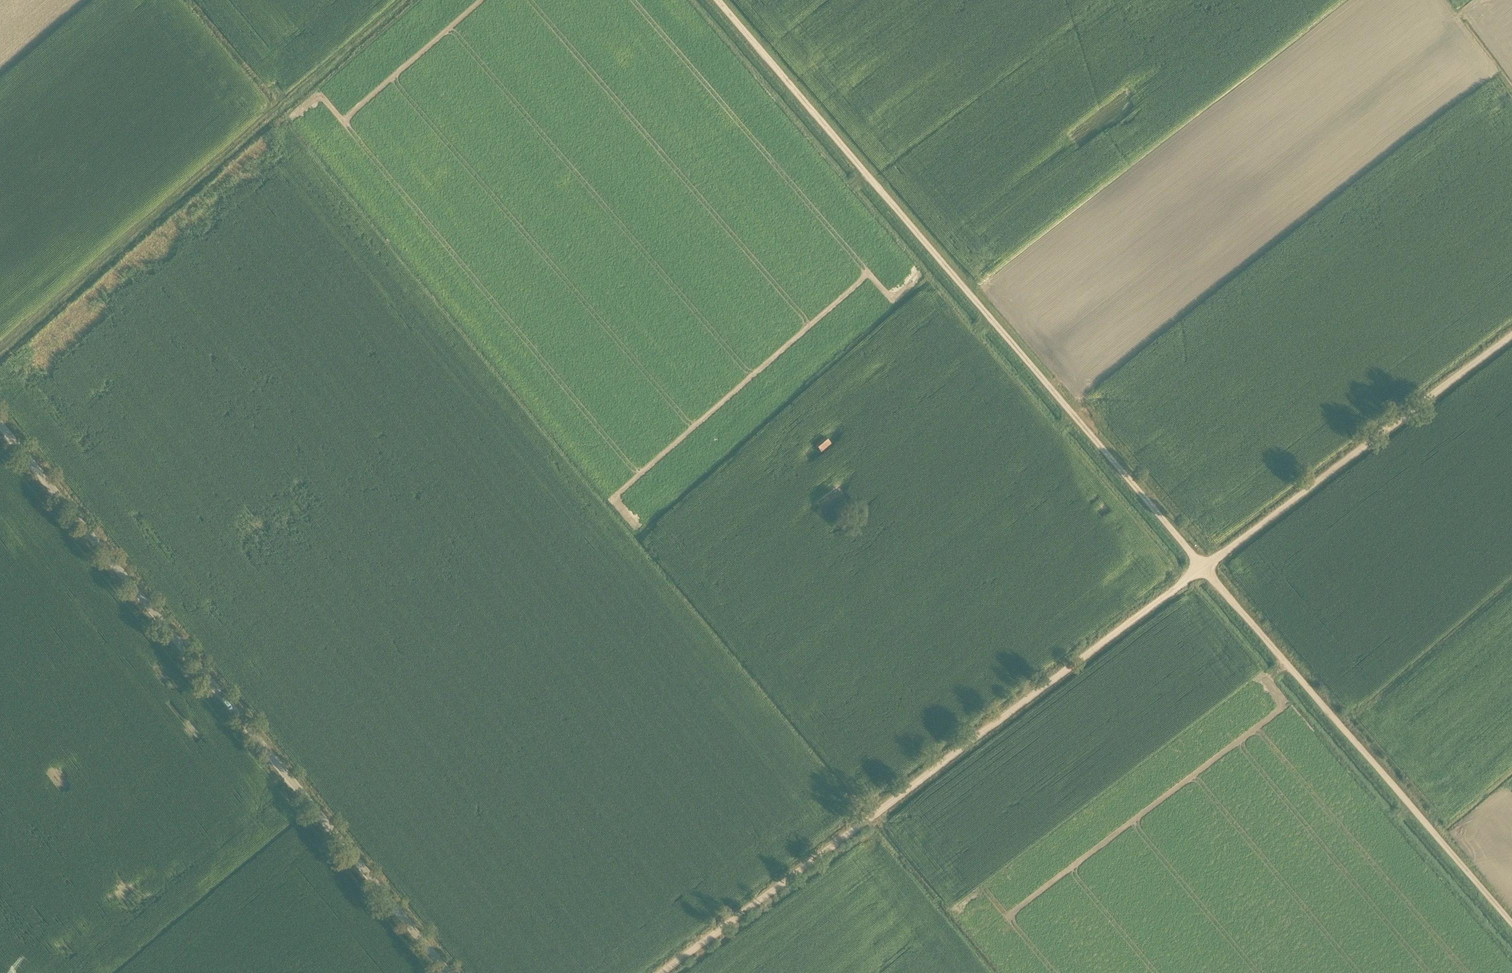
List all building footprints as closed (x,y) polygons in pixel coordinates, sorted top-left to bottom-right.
[(824,437),(815,445),(821,452),(830,444),(824,437)]
